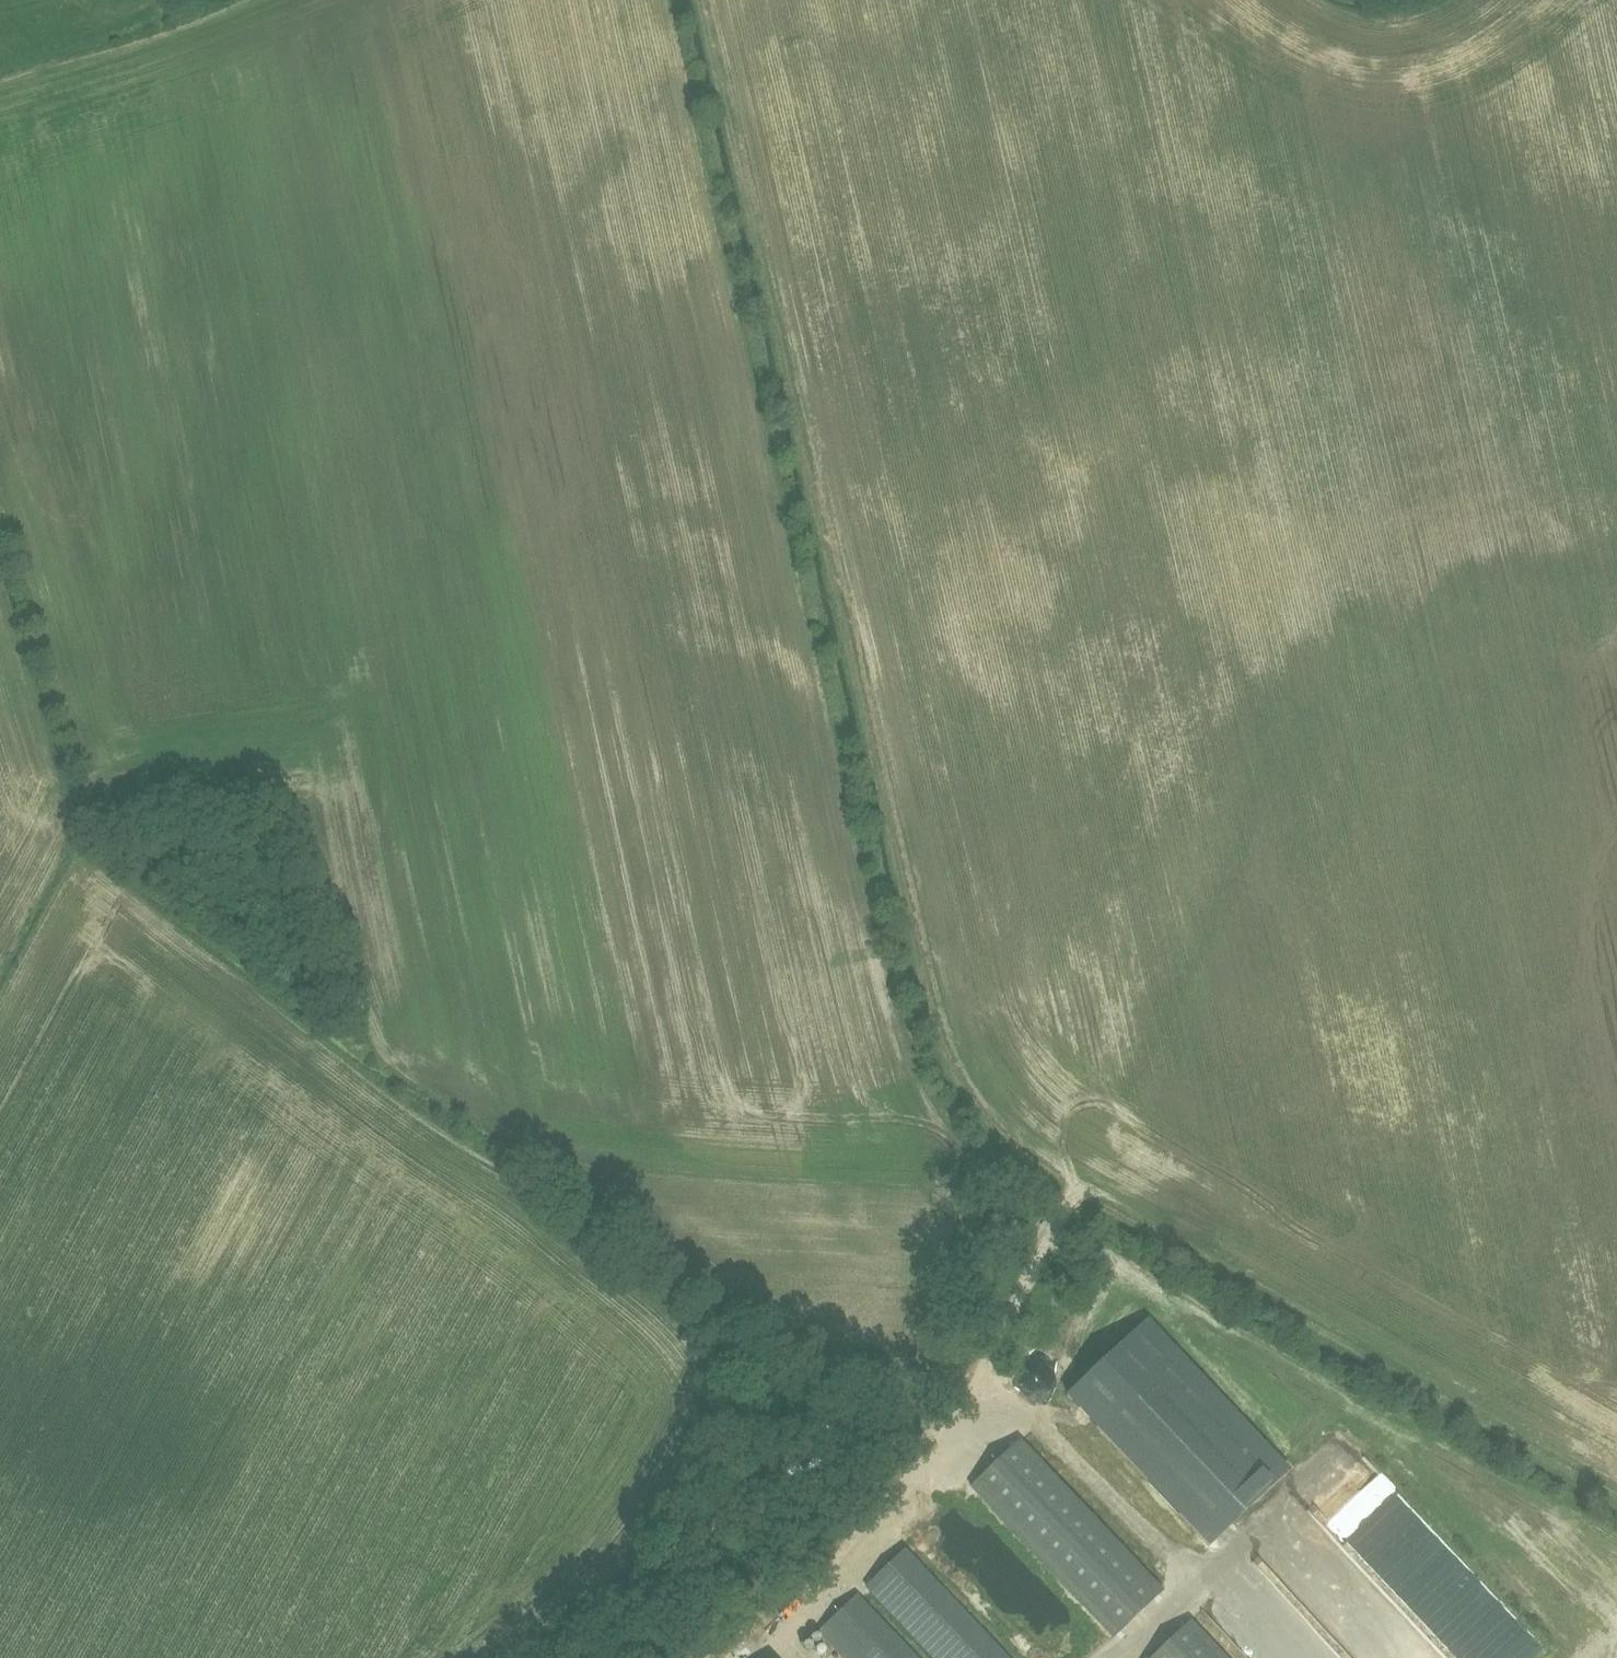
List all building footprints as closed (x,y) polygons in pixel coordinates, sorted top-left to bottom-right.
[(1149,1323),(1069,1398),(1211,1549),(1291,1474),(1149,1323)] [(1163,1594),(1021,1442),(972,1488),(1113,1640),(1163,1594)] [(905,1551),(866,1588),(933,1657),(1005,1657),(905,1551)] [(857,1597),(818,1633),(842,1657),(915,1657),(857,1597)] [(1191,1624),(1154,1657),(1223,1657),(1191,1624)]
